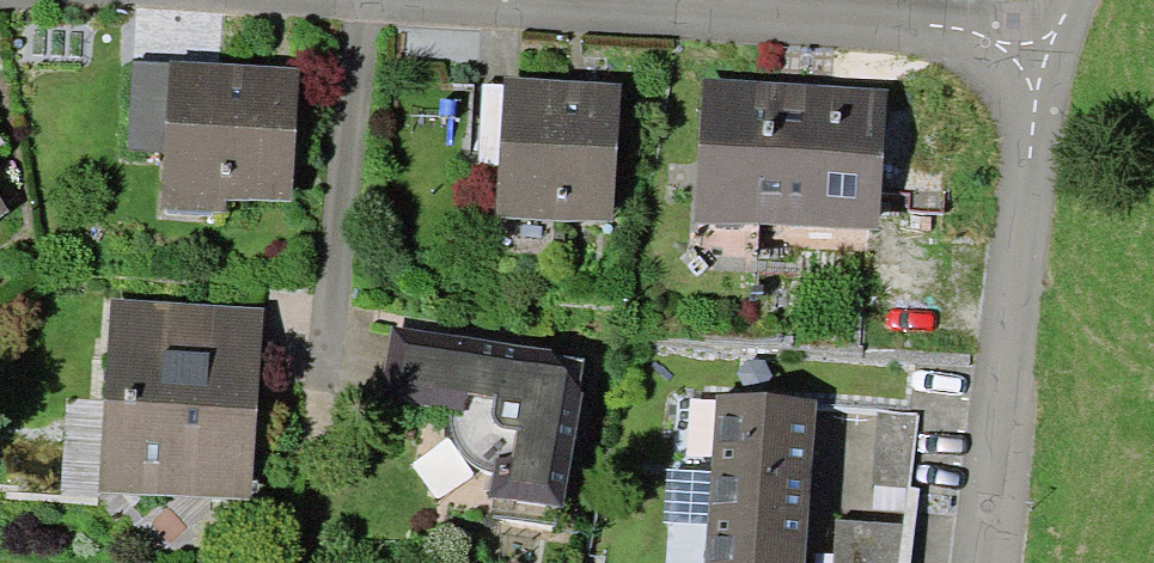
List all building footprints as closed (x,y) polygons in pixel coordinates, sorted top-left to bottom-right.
[(165,150),(161,209),(227,212),(227,199),(291,203),(299,66),(169,59),(169,62),(165,150)] [(165,150),(169,62),(132,61),(127,148),(165,150)] [(504,78),(496,216),(614,222),(621,84),(504,78)] [(694,222),(879,232),(887,90),(702,80),(694,222)] [(10,211),(0,197),(0,218),(10,211)] [(99,491),(251,501),(264,309),(111,299),(99,491)] [(380,400),(451,410),(450,417),(450,423),(451,429),(451,434),(454,440),(457,446),(462,454),(468,459),(473,464),(478,467),(484,469),(492,472),(489,496),(493,497),(558,507),(564,508),(583,393),(579,392),(585,358),(548,354),(549,348),(392,326),(380,400)] [(710,486),(809,493),(815,400),(717,393),(711,472),(710,486)] [(918,416),(878,415),(874,485),(910,487),(918,416)] [(710,486),(711,472),(666,469),(663,521),(707,524),(710,486)] [(710,486),(707,524),(704,562),(804,562),(809,493),(710,486)] [(555,525),(558,507),(493,497),(490,515),(555,525)] [(838,518),(834,562),(900,562),(903,523),(838,518)]
